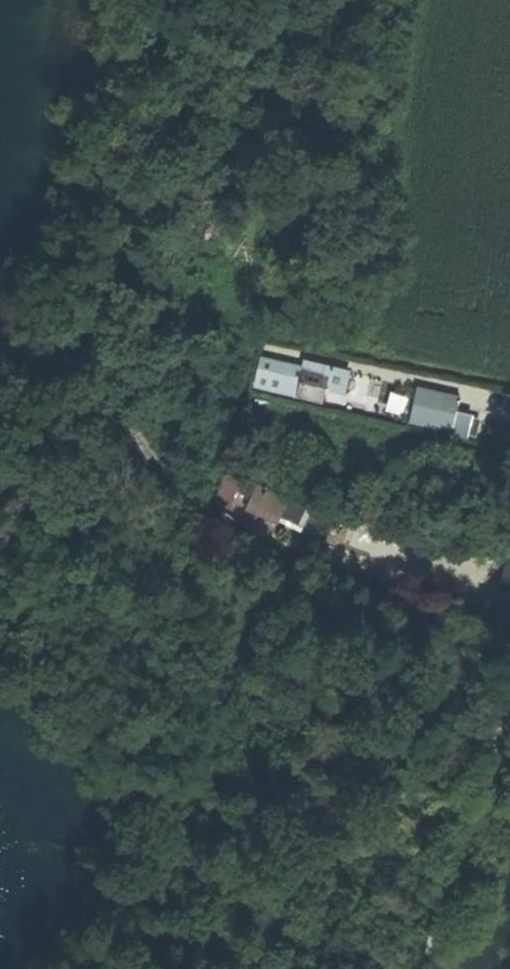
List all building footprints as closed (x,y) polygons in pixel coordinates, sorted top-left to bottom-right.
[(284,366),(261,361),(256,385),(298,395),(303,370),(284,366)] [(328,375),(303,370),(298,395),(317,399),(320,387),(342,391),(346,372),(330,368),(328,375)] [(356,415),(359,408),(349,402),(346,409),(356,415)] [(453,417),(413,409),(411,420),(449,430),(453,417)] [(236,507),(246,480),(228,473),(218,501),(236,507)] [(286,501),(257,487),(246,510),(261,517),(275,524),(279,516),(286,501)] [(286,501),(279,516),(297,525),(305,509),(286,501)] [(509,560),(501,587),(509,590),(509,561),(509,560)]
